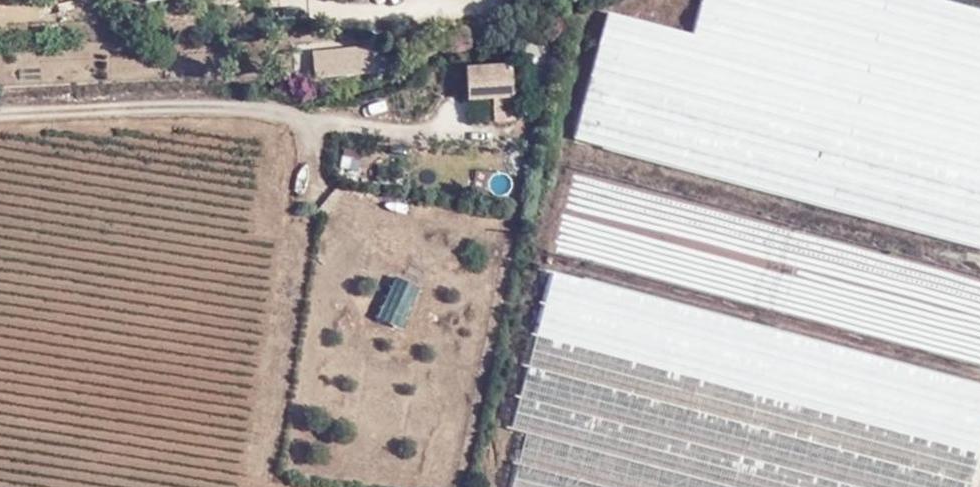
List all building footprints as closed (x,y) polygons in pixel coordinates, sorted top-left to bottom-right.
[(942,0),(700,0),(690,32),(608,10),(574,138),(979,245),(979,10),(942,0)] [(368,43),(311,50),(314,77),(371,70),(368,43)] [(510,67),(466,69),(469,98),(513,96),(510,67)] [(572,166),(547,250),(979,365),(979,276),(572,166)] [(979,443),(979,387),(552,275),(511,426),(525,432),(510,486),(968,486),(979,443)]
